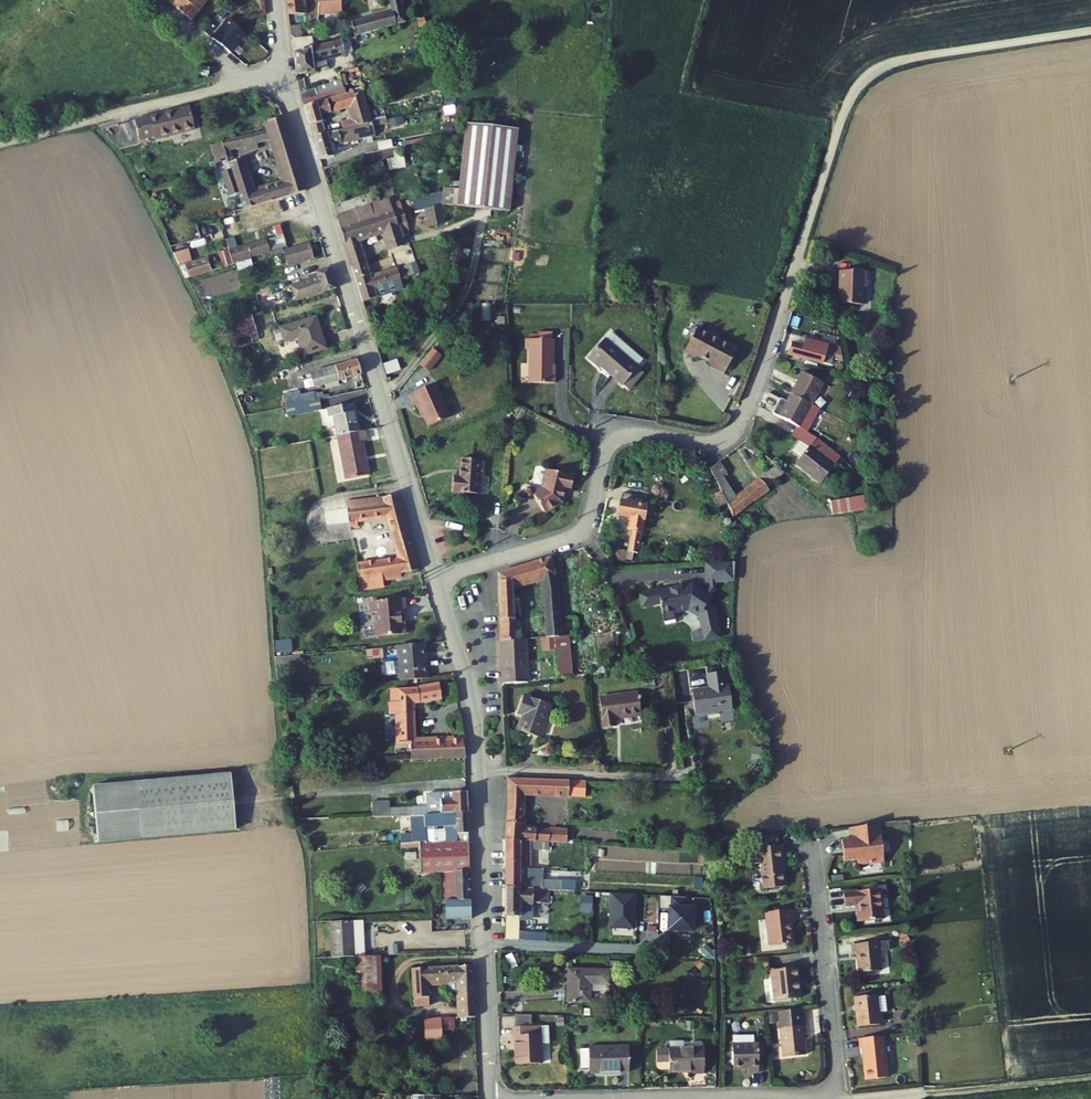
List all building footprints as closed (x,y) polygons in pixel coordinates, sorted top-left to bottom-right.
[(194,23),(208,6),(201,0),(174,0),(171,3),(194,23)] [(297,0),(296,0),(297,12),(312,11),(311,1),(297,0)] [(362,41),(414,31),(408,0),(406,0),(394,2),(397,18),(359,24),(362,41)] [(347,17),(346,1),(332,1),(328,17),(347,17)] [(214,39),(233,54),(247,36),(230,19),(214,39)] [(305,24),(298,25),(298,34),(303,37),(306,37),(305,24)] [(346,44),(299,52),(300,75),(318,74),(317,66),(349,61),(346,44)] [(213,68),(201,66),(199,78),(212,80),(213,68)] [(318,91),(320,98),(348,91),(347,85),(318,91)] [(357,94),(309,107),(314,126),(324,124),(323,120),(327,119),(326,113),(338,111),(342,132),(352,129),(350,118),(353,117),(352,110),(361,108),(357,94)] [(195,132),(190,109),(135,122),(140,142),(154,138),(155,141),(195,132)] [(223,144),(225,151),(242,147),(243,152),(252,149),(250,145),(271,140),(290,136),(284,118),(268,123),(270,131),(270,132),(223,144)] [(324,124),(314,126),(317,137),(327,134),(324,124)] [(520,129),(468,124),(459,206),(511,212),(520,129)] [(378,125),(352,129),(342,132),(327,134),(317,137),(325,162),(338,159),(335,149),(380,141),(378,125)] [(271,140),(274,149),(293,143),(290,136),(271,140)] [(391,139),(378,142),(379,150),(392,147),(391,139)] [(293,143),(274,149),(280,168),(299,161),(293,143)] [(225,151),(223,144),(209,148),(215,163),(226,160),(222,152),(225,151)] [(368,154),(370,163),(394,157),(392,149),(368,154)] [(241,197),(245,210),(278,200),(307,191),(309,191),(302,169),(283,175),(286,184),(254,195),(240,156),(226,160),(229,168),(223,170),(233,200),(241,197)] [(280,168),(283,175),(302,169),(299,161),(280,168)] [(340,214),(354,261),(366,257),(360,237),(388,229),(394,247),(406,243),(392,198),(340,214)] [(426,227),(446,225),(443,205),(424,207),(426,227)] [(233,251),(238,266),(292,249),(288,236),(286,228),(280,229),(282,237),(233,251)] [(408,251),(406,243),(394,247),(397,255),(408,251)] [(286,253),(290,269),(317,262),(312,245),(293,251),(286,253)] [(366,257),(354,261),(357,272),(370,268),(366,257)] [(189,267),(193,280),(216,273),(212,260),(189,267)] [(370,268),(357,272),(366,301),(419,283),(418,279),(426,277),(423,266),(414,269),(413,266),(374,279),(370,268)] [(234,272),(197,280),(201,299),(238,291),(234,272)] [(296,291),(300,303),(316,295),(317,299),(340,292),(334,272),(311,279),(313,285),(296,291)] [(867,273),(840,272),(839,290),(842,294),(840,295),(840,305),(863,306),(864,288),(867,288),(867,273)] [(233,324),(239,343),(266,334),(261,316),(233,324)] [(321,320),(284,332),(290,350),(307,345),(311,358),(331,352),(321,320)] [(687,339),(679,354),(690,359),(691,357),(708,365),(707,368),(721,375),(723,371),(726,364),(733,348),(719,342),(719,343),(702,336),(703,334),(691,328),(688,335),(686,334),(684,338),(687,339)] [(557,372),(557,340),(530,340),(530,350),(534,350),(533,383),(558,384),(558,372),(557,372)] [(610,346),(592,365),(604,376),(606,374),(627,393),(628,392),(640,377),(642,375),(641,374),(648,368),(617,340),(611,346),(610,346)] [(793,348),(789,359),(818,368),(824,369),(830,352),(806,343),(804,352),(793,348)] [(439,349),(428,365),(437,372),(448,356),(439,349)] [(315,376),(318,389),(334,385),(335,391),(344,388),(343,383),(366,377),(363,364),(315,376)] [(646,382),(640,377),(628,392),(633,397),(646,382)] [(802,378),(790,401),(810,414),(823,389),(802,378)] [(247,386),(238,389),(240,396),(249,393),(247,386)] [(457,420),(441,386),(415,398),(421,409),(424,408),(428,416),(429,415),(435,430),(457,420)] [(290,404),(292,411),(322,404),(321,397),(307,401),(306,395),(297,397),(297,403),(290,404)] [(779,421),(795,431),(799,434),(810,414),(790,401),(779,421)] [(287,412),(290,423),(325,416),(322,404),(292,411),(287,412)] [(340,424),(343,441),(364,437),(358,411),(333,415),(335,425),(340,424)] [(795,431),(788,440),(795,445),(801,435),(799,434),(795,431)] [(803,436),(801,435),(795,445),(796,446),(803,436)] [(343,441),(350,485),(373,480),(368,446),(372,445),(370,436),(364,437),(343,441)] [(796,446),(789,457),(799,464),(795,469),(821,487),(838,459),(803,436),(796,446)] [(458,475),(456,493),(482,495),(485,461),(466,459),(465,475),(458,475)] [(710,476),(718,493),(721,498),(726,508),(726,507),(732,521),(785,482),(773,472),(734,501),(724,478),(726,475),(721,467),(710,476)] [(569,494),(572,479),(544,474),(541,492),(531,498),(544,517),(561,506),(563,493),(569,494)] [(844,502),(846,512),(872,506),(871,496),(844,502)] [(623,498),(622,505),(649,510),(650,502),(623,498)] [(711,502),(715,513),(726,508),(721,498),(711,502)] [(351,514),(354,533),(361,532),(360,525),(391,520),(395,538),(410,534),(400,499),(388,503),(350,508),(351,514)] [(622,505),(619,520),(633,523),(631,534),(635,534),(631,557),(641,558),(649,510),(622,505)] [(354,533),(351,514),(336,516),(340,536),(354,533)] [(475,543),(479,533),(469,530),(465,540),(475,543)] [(395,538),(398,547),(412,544),(410,534),(395,538)] [(360,568),(362,580),(405,575),(406,577),(414,576),(421,575),(412,544),(398,547),(402,564),(360,568)] [(500,577),(503,644),(529,643),(549,641),(557,641),(559,641),(559,620),(546,621),(546,630),(517,633),(516,591),(541,586),(545,598),(546,610),(558,609),(557,586),(551,562),(500,577)] [(717,586),(736,586),(736,568),(709,568),(710,586),(712,586),(717,586)] [(405,575),(385,578),(386,584),(415,580),(414,576),(406,577),(405,575)] [(385,578),(362,580),(365,592),(387,589),(386,584),(385,578)] [(717,586),(712,586),(712,592),(708,598),(713,601),(717,594),(717,586)] [(645,609),(663,606),(665,618),(691,613),(692,616),(698,620),(700,620),(702,621),(706,644),(721,641),(715,611),(710,607),(714,602),(713,601),(708,598),(696,589),(684,591),(684,590),(682,590),(682,591),(674,592),(673,592),(673,593),(662,595),(662,594),(643,597),(645,609)] [(404,604),(375,608),(377,619),(381,618),(382,628),(381,628),(383,642),(406,638),(405,626),(402,626),(401,618),(406,617),(404,604)] [(546,610),(546,621),(559,620),(558,609),(546,610)] [(561,679),(557,641),(549,641),(552,680),(561,679)] [(529,643),(503,644),(505,684),(532,682),(529,643)] [(377,648),(378,661),(393,660),(392,647),(377,648)] [(421,647),(395,649),(398,685),(424,682),(421,647)] [(695,695),(697,719),(735,715),(732,691),(728,691),(727,677),(710,679),(712,693),(695,695)] [(410,750),(411,761),(465,761),(463,743),(415,742),(410,708),(439,703),(437,689),(397,693),(398,715),(388,716),(388,719),(399,718),(400,751),(410,750)] [(387,706),(388,716),(398,715),(397,693),(389,694),(390,705),(387,706)] [(640,695),(602,701),(607,731),(619,729),(617,721),(644,717),(640,695)] [(520,734),(541,742),(553,707),(526,697),(520,715),(526,717),(520,734)] [(310,781),(309,768),(292,770),(291,770),(293,782),(310,781)] [(233,772),(93,786),(96,817),(236,802),(233,772)] [(510,781),(511,798),(526,798),(581,801),(582,785),(510,781)] [(414,818),(428,817),(469,815),(468,796),(451,796),(451,801),(442,801),(442,796),(426,796),(427,809),(412,811),(412,818),(414,818)] [(511,798),(511,808),(526,808),(526,798),(511,798)] [(239,829),(236,802),(96,817),(99,843),(239,829)] [(407,818),(407,811),(385,813),(384,806),(366,807),(367,820),(407,818)] [(511,808),(510,843),(553,846),(564,847),(564,836),(533,834),(534,810),(526,810),(526,808),(511,808)] [(472,842),(471,838),(469,815),(428,817),(414,818),(415,836),(403,837),(404,846),(423,844),(472,842)] [(856,837),(847,838),(849,854),(864,854),(865,859),(891,855),(887,823),(855,827),(856,837)] [(783,834),(769,836),(771,848),(783,847),(783,834)] [(474,904),(472,842),(423,844),(423,850),(425,877),(446,876),(447,905),(474,904)] [(510,843),(509,874),(523,873),(523,869),(534,869),(534,854),(552,854),(553,846),(510,843)] [(785,848),(783,847),(771,848),(755,850),(756,866),(763,865),(765,891),(789,888),(785,848)] [(509,892),(522,893),(550,893),(575,896),(576,887),(544,885),(545,870),(534,869),(523,869),(523,873),(509,874),(509,892)] [(882,887),(846,890),(847,904),(861,903),(861,909),(859,910),(861,920),(885,918),(882,887)] [(509,892),(509,940),(524,941),(525,920),(539,920),(539,907),(550,907),(550,893),(522,893),(509,892)] [(592,911),(592,895),(580,895),(580,911),(592,911)] [(615,899),(615,933),(638,934),(639,899),(615,899)] [(690,900),(663,899),(662,913),(675,913),(675,933),(698,933),(698,911),(690,911),(690,900)] [(796,910),(767,912),(771,947),(795,945),(793,926),(798,925),(796,910)] [(365,927),(354,928),(356,962),(367,961),(365,927)] [(332,929),(333,962),(355,962),(356,962),(354,928),(332,929)] [(881,940),(854,943),(855,952),(860,952),(862,972),(883,970),(881,940)] [(356,962),(355,962),(356,990),(385,988),(385,960),(367,961),(356,962)] [(570,968),(568,1001),(590,1002),(591,982),(610,983),(610,969),(570,968)] [(414,971),(415,1000),(431,999),(430,986),(461,985),(462,1008),(477,1008),(476,969),(414,971)] [(802,969),(775,971),(778,999),(804,997),(802,969)] [(885,994),(863,995),(865,1022),(887,1020),(885,994)] [(415,1000),(415,1009),(431,1008),(431,999),(415,1000)] [(477,1008),(462,1008),(462,1021),(478,1021),(477,1008)] [(431,1022),(431,1034),(443,1034),(443,1031),(452,1031),(451,1021),(431,1022)] [(544,1026),(516,1027),(516,1036),(520,1036),(520,1063),(545,1063),(544,1026)] [(806,1026),(780,1028),(782,1056),(804,1054),(802,1037),(807,1037),(806,1026)] [(885,1034),(861,1037),(861,1046),(863,1046),(866,1078),(888,1076),(885,1034)] [(758,1046),(731,1046),(731,1071),(746,1071),(746,1076),(757,1076),(758,1046)] [(632,1048),(591,1049),(591,1050),(582,1050),(582,1069),(591,1069),(591,1073),(632,1073),(632,1048)] [(708,1049),(673,1050),(660,1050),(660,1062),(673,1062),(673,1073),(696,1072),(696,1076),(708,1076),(708,1049)]
